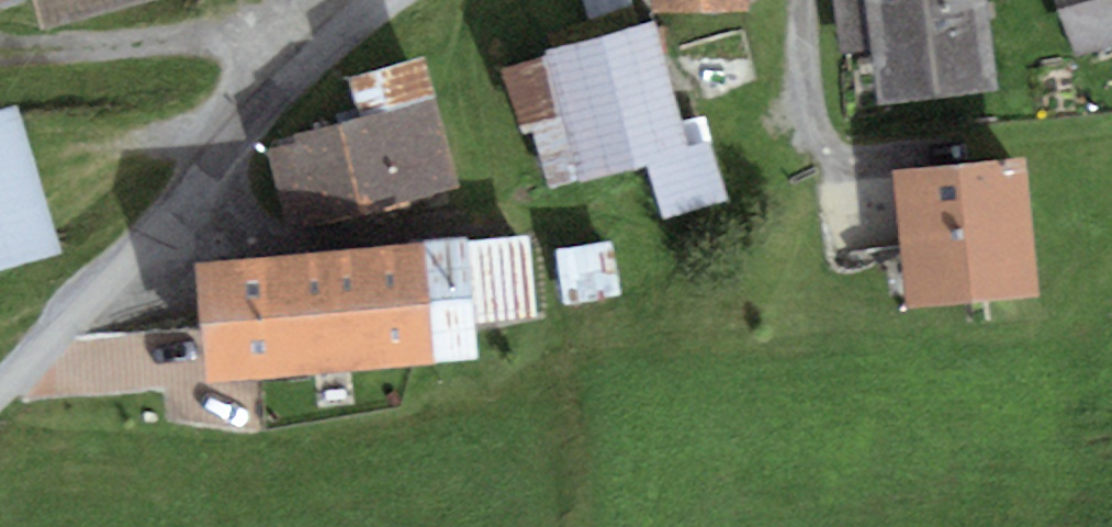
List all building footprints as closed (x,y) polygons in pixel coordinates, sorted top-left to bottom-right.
[(667,14),(760,16),(760,0),(668,0),(667,14)] [(857,59),(892,57),(896,110),(1009,102),(1002,0),(853,0),(857,59)] [(1100,61),(1111,58),(1111,0),(1084,0),(1100,61)] [(678,33),(567,60),(569,70),(596,182),(669,165),(683,225),(738,212),(722,146),(706,150),(678,33)] [(441,64),(370,81),(379,119),(450,101),(441,64)] [(569,70),(513,78),(532,139),(545,135),(557,191),(596,182),(569,70)] [(0,122),(0,281),(78,262),(41,112),(0,122)] [(414,125),(308,149),(328,233),(433,208),(414,125)] [(1055,173),(919,179),(925,312),(1061,305),(1055,173)] [(537,249),(486,253),(492,328),(542,325),(537,249)] [(478,253),(229,270),(233,337),(237,387),(252,386),(486,370),(478,253)] [(621,254),(570,260),(576,311),(627,305),(621,254)] [(233,337),(81,347),(42,400),(166,396),(179,420),(238,419),(252,386),(237,387),(233,337)]
